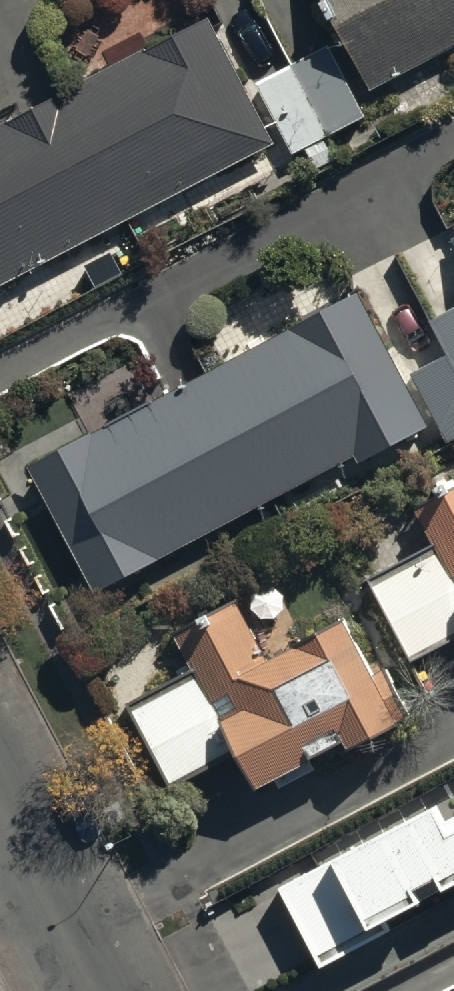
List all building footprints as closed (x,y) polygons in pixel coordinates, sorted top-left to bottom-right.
[(291,147),(363,111),(354,93),(453,42),(453,0),(324,0),(342,35),(256,79),(291,147)] [(274,140),(209,14),(0,121),(0,280),(274,140)] [(30,460),(94,587),(354,450),(357,456),(426,422),(358,287),(289,322),(293,328),(30,460)] [(432,313),(450,350),(414,368),(448,436),(453,432),(453,302),(432,313)] [(366,590),(407,668),(453,644),(453,492),(413,513),(434,555),(366,590)] [(197,683),(131,715),(168,792),(243,756),(258,786),(347,743),(349,748),(397,725),(348,623),(266,662),(240,609),(176,640),(197,683)] [(320,967),(387,931),(380,917),(419,895),(412,882),(433,871),(442,888),(453,882),(453,822),(446,827),(432,800),(330,856),(332,860),(278,890),(320,967)]
